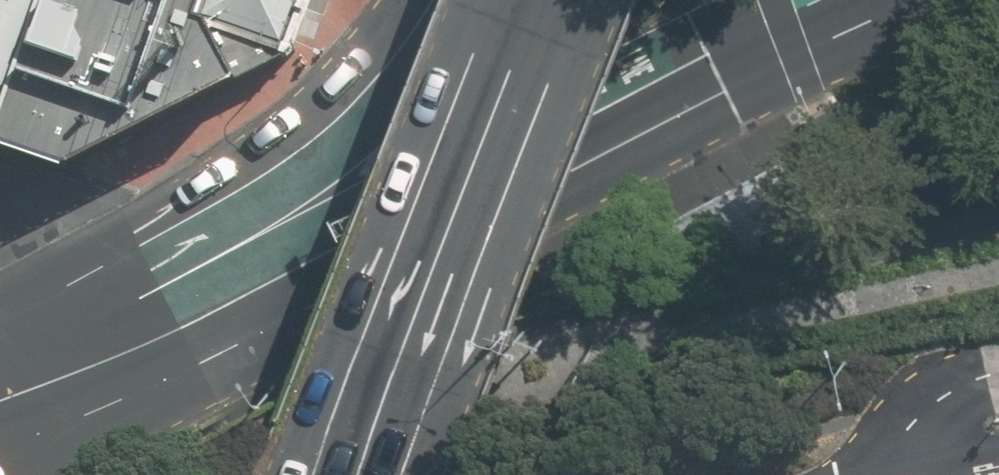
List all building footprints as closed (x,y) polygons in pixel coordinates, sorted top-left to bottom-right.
[(65,171),(292,56),(310,8),(313,0),(0,0),(0,148),(65,171)]
